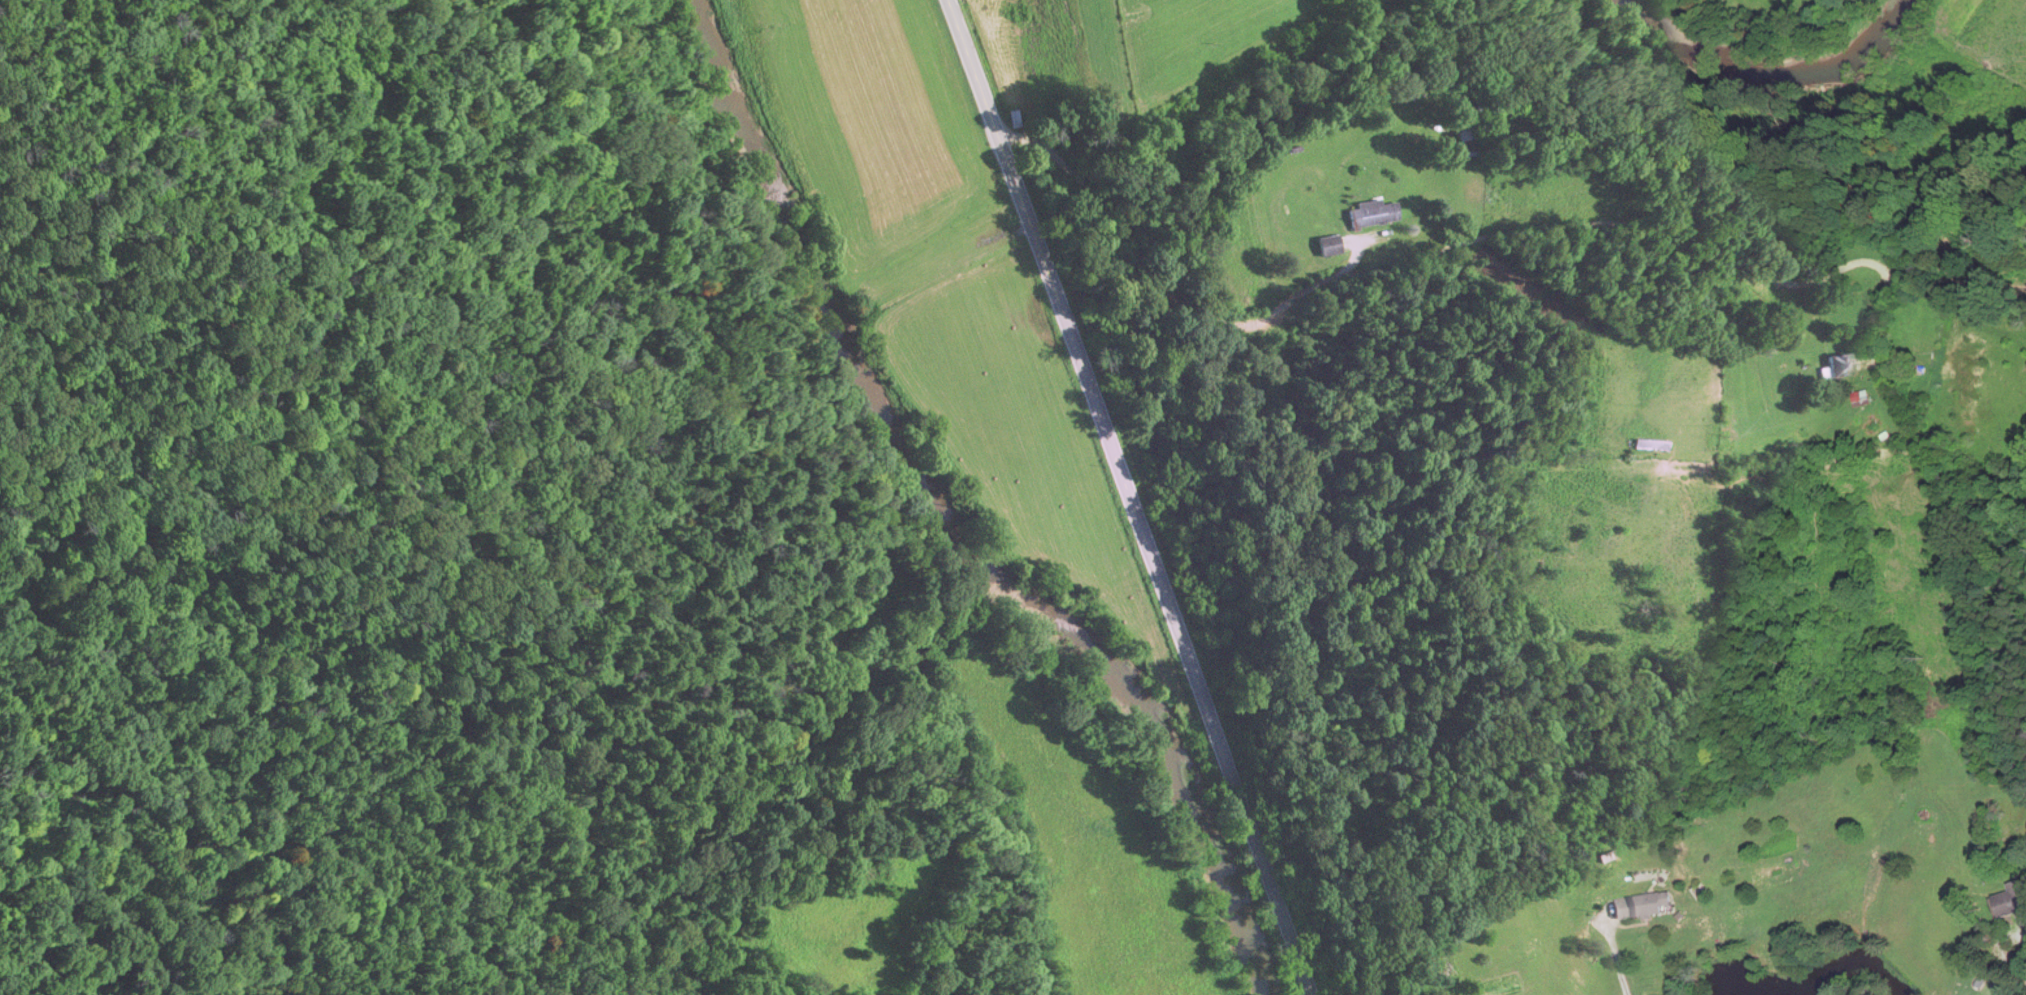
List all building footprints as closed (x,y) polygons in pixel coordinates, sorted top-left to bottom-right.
[(1021,127),(1017,112),(1008,114),(1013,129),(1021,127)] [(1463,165),(1482,161),(1475,128),(1456,132),(1463,165)] [(1399,225),(1396,204),(1381,206),(1380,202),(1357,204),(1357,211),(1349,212),(1351,230),(1399,225)] [(1831,380),(1855,379),(1853,356),(1830,358),(1831,380)] [(1870,394),(1858,396),(1859,404),(1871,402),(1870,394)] [(1635,453),(1670,453),(1670,441),(1635,441),(1635,453)] [(2025,914),(2025,886),(2025,882),(2009,886),(2011,894),(1996,898),(2002,921),(2025,914)] [(1615,921),(1675,917),(1674,895),(1614,899),(1615,921)]
